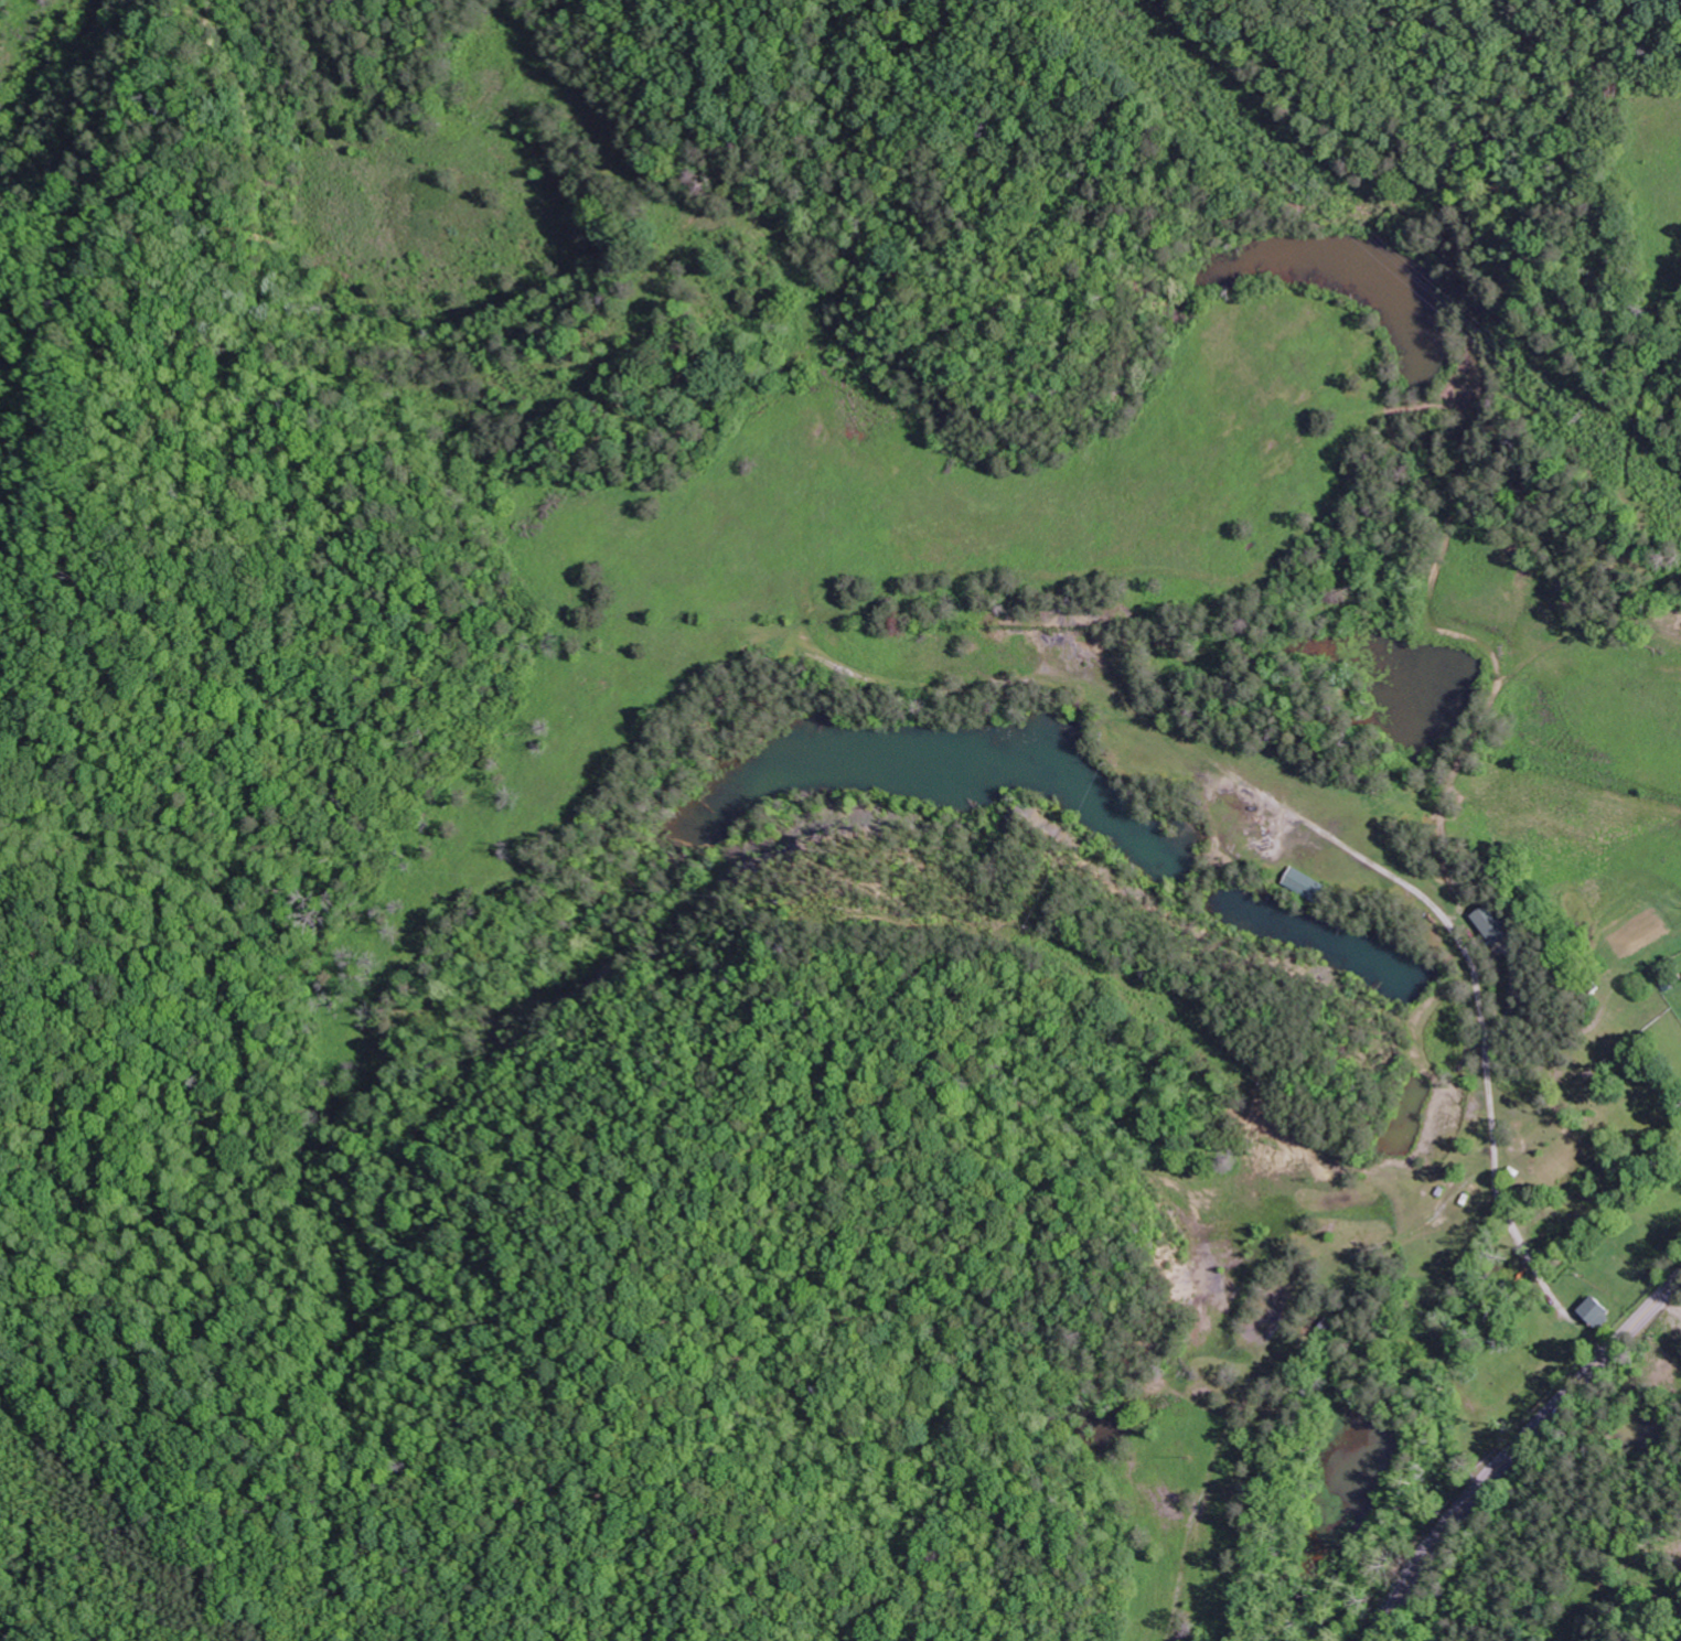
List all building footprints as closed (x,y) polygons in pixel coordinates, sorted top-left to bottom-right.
[(1322,902),(1330,883),(1293,868),(1286,887),(1322,902)] [(1522,935),(1502,901),(1481,914),(1501,948),(1522,935)] [(1582,1311),(1601,1330),(1616,1315),(1597,1296),(1582,1311)]
